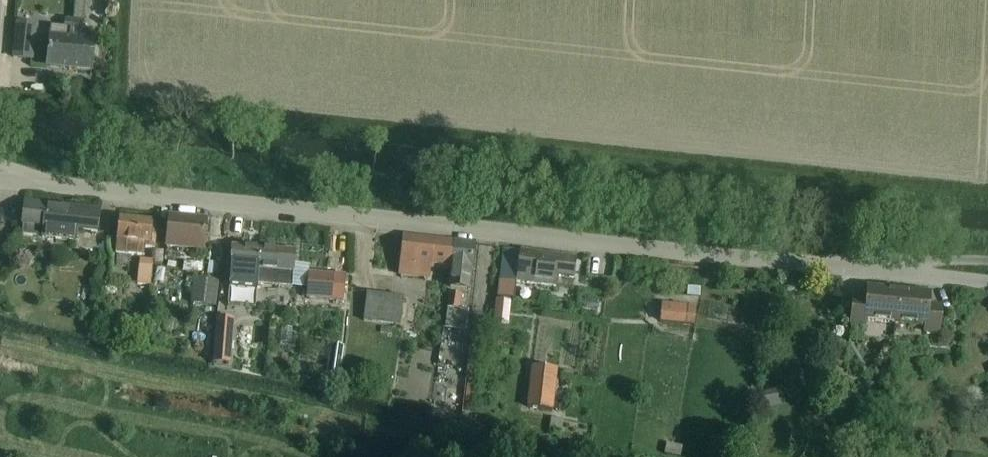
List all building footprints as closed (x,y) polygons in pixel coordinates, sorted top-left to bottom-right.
[(69,69),(91,71),(94,38),(81,37),(81,33),(83,33),(84,19),(85,19),(86,0),(76,0),(74,18),(72,36),(72,40),(69,69)] [(50,35),(47,67),(69,69),(72,40),(72,36),(74,18),(64,17),(64,26),(51,25),(50,35)] [(15,21),(12,58),(34,59),(37,22),(15,21)] [(25,200),(21,234),(41,236),(40,238),(45,238),(45,237),(76,240),(77,231),(98,234),(100,208),(25,200)] [(170,214),(166,247),(203,250),(207,217),(170,214)] [(120,217),(117,242),(116,251),(145,254),(145,247),(155,248),(157,226),(152,225),(152,220),(120,217)] [(431,263),(450,265),(452,240),(404,235),(400,275),(430,278),(431,263)] [(452,239),(452,240),(450,265),(448,288),(469,290),(473,241),(452,239)] [(229,287),(257,289),(261,246),(232,244),(229,287)] [(261,246),(257,289),(258,289),(258,283),(292,286),(294,266),(295,249),(261,246)] [(502,247),(496,296),(514,298),(516,282),(557,287),(559,277),(573,279),(575,261),(576,256),(502,247)] [(156,253),(154,262),(161,264),(163,255),(156,253)] [(140,258),(138,271),(137,282),(151,284),(154,259),(140,258)] [(292,286),(292,290),(308,291),(307,298),(341,301),(343,276),(309,273),(310,267),(294,266),(292,286)] [(155,268),(152,282),(162,283),(164,269),(156,268),(155,268)] [(216,305),(219,280),(194,277),(191,302),(216,305)] [(699,296),(700,287),(687,286),(686,295),(699,296)] [(866,321),(894,324),(898,290),(867,286),(866,297),(853,296),(850,325),(865,326),(866,321)] [(898,290),(894,324),(924,327),(924,332),(939,334),(942,304),(929,302),(930,293),(898,290)] [(403,296),(367,292),(363,320),(400,324),(403,296)] [(445,326),(445,327),(449,327),(455,328),(466,329),(468,309),(460,308),(461,294),(448,292),(447,300),(447,307),(445,326)] [(599,298),(585,296),(583,305),(597,308),(599,298)] [(495,299),(493,326),(508,327),(510,300),(495,299)] [(694,324),(696,305),(661,302),(660,321),(694,324)] [(196,329),(210,330),(212,316),(198,314),(196,329)] [(216,316),(213,363),(229,364),(233,317),(216,316)] [(291,326),(281,326),(280,341),(290,342),(291,326)] [(300,356),(297,370),(312,373),(315,359),(300,356)] [(556,368),(531,366),(526,406),(552,409),(556,368)] [(766,390),(756,392),(759,407),(780,402),(777,387),(766,390)] [(551,417),(549,428),(562,430),(563,418),(551,417)] [(666,442),(664,452),(679,455),(681,445),(666,442)]
